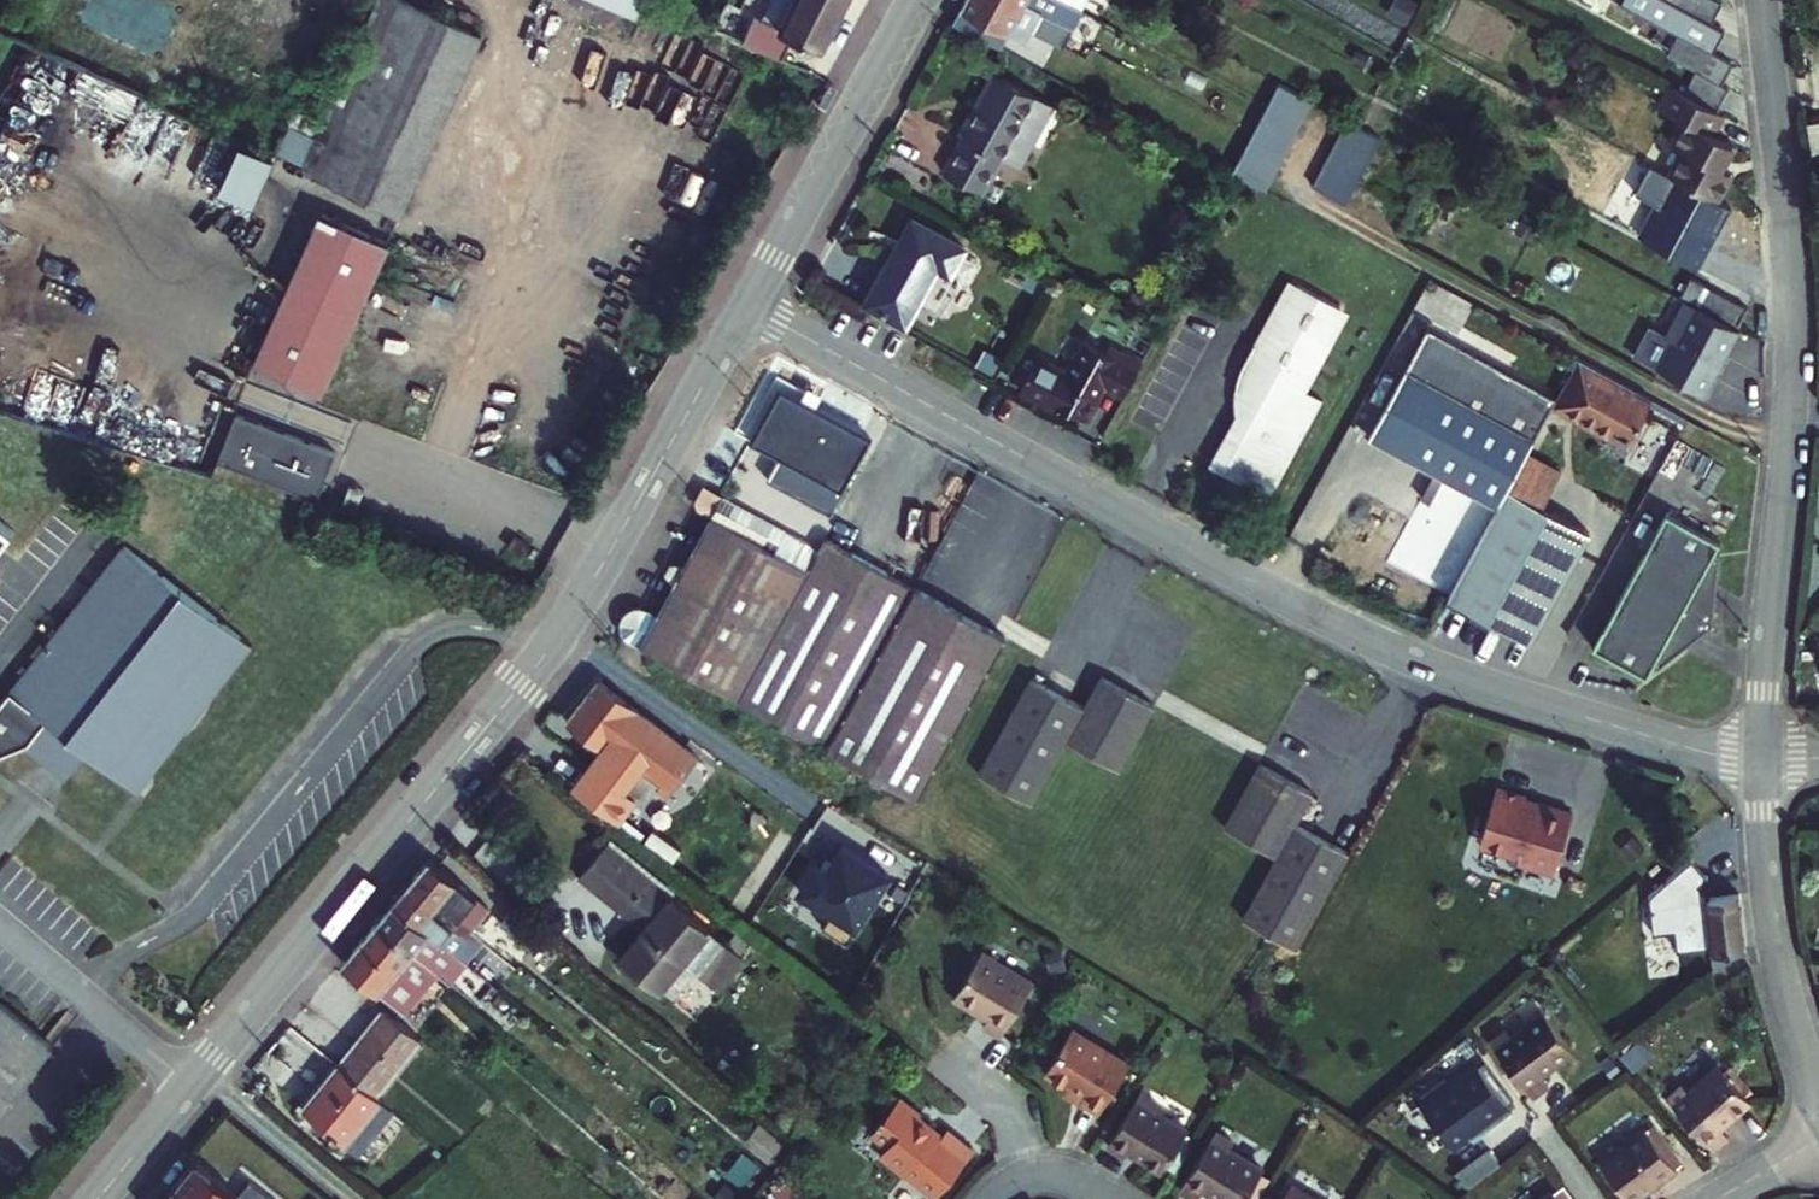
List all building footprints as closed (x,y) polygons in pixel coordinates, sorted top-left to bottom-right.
[(421,0),(374,0),(294,157),(391,205),(480,28),(421,0)] [(749,33),(785,52),(797,27),(827,40),(847,0),(772,0),(766,12),(760,11),(749,33)] [(948,12),(996,38),(1015,2),(1027,8),(1023,16),(1046,28),(1057,10),(1040,0),(955,0),(952,5),(948,12)] [(1057,10),(1046,28),(1058,35),(1061,30),(1072,9),(1078,12),(1083,4),(1078,1),(1077,0),(1040,0),(1057,10)] [(1679,0),(1630,0),(1673,23),(1706,41),(1718,21),(1704,14),(1679,0)] [(1711,0),(1679,0),(1704,14),(1711,0)] [(1690,61),(1714,75),(1726,52),(1706,41),(1673,23),(1661,46),(1690,61)] [(1714,75),(1690,61),(1679,83),(1710,100),(1722,79),(1714,75)] [(958,129),(945,153),(973,168),(988,143),(999,150),(1033,89),(986,63),(951,126),(958,129)] [(1663,74),(1652,94),(1679,108),(1666,132),(1677,138),(1662,165),(1701,186),(1708,189),(1723,163),(1712,157),(1725,134),(1705,122),(1716,103),(1710,100),(1679,83),(1663,74)] [(1277,75),(1262,103),(1293,120),(1309,92),(1277,75)] [(1262,103),(1249,127),(1280,145),(1293,120),(1262,103)] [(1347,112),(1331,141),(1339,146),(1354,116),(1347,112)] [(1325,172),(1320,182),(1343,194),(1378,129),(1354,116),(1339,146),(1325,172)] [(1249,127),(1229,163),(1237,168),(1261,181),(1280,145),(1249,127)] [(1331,141),(1317,167),(1325,172),(1339,146),(1331,141)] [(1701,186),(1662,165),(1642,154),(1627,184),(1651,196),(1634,228),(1686,256),(1705,220),(1710,223),(1724,198),(1708,189),(1701,186)] [(1317,167),(1312,177),(1320,182),(1325,172),(1317,167)] [(237,349),(302,383),(377,233),(311,197),(237,349)] [(911,212),(861,299),(896,319),(930,257),(944,264),(959,237),(911,212)] [(1680,264),(1671,281),(1728,311),(1737,294),(1680,264)] [(1290,280),(1255,344),(1263,348),(1298,284),(1290,280)] [(1341,308),(1298,284),(1263,348),(1255,344),(1243,365),(1241,372),(1239,377),(1237,383),(1236,388),(1236,390),(1255,400),(1218,469),(1261,493),(1290,440),(1298,445),(1322,400),(1306,391),(1298,387),(1341,308)] [(1705,358),(1728,316),(1675,288),(1656,323),(1640,316),(1624,341),(1697,382),(1709,360),(1705,358)] [(1341,308),(1298,387),(1306,391),(1328,351),(1349,312),(1341,308)] [(1553,398),(1556,392),(1428,320),(1371,425),(1499,497),(1528,444),(1553,398)] [(1103,344),(1081,332),(1063,365),(1034,351),(1018,381),(1043,394),(1045,390),(1082,411),(1101,374),(1121,385),(1137,355),(1116,344),(1113,349),(1103,344)] [(1116,344),(1106,339),(1103,344),(1113,349),(1116,344)] [(1653,393),(1576,351),(1556,392),(1553,398),(1629,438),(1653,393)] [(829,503),(870,430),(780,380),(750,431),(793,456),(781,477),(829,503)] [(1255,400),(1236,390),(1236,394),(1235,400),(1236,406),(1236,412),(1237,416),(1210,465),(1218,469),(1255,400)] [(1298,445),(1290,440),(1261,493),(1269,497),(1298,445)] [(1499,497),(1449,587),(1532,632),(1591,522),(1545,498),(1562,463),(1528,444),(1499,497)] [(824,742),(913,580),(822,529),(817,539),(804,561),(767,540),(779,518),(720,484),(701,474),(692,490),(694,497),(708,505),(693,531),(678,530),(672,539),(682,552),(652,606),(639,599),(634,598),(628,600),(623,603),(620,606),(617,610),(617,616),(618,621),(620,626),(623,630),(721,685),(755,704),(824,742)] [(1665,513),(1591,647),(1646,676),(1652,665),(1657,668),(1712,627),(1717,556),(1712,552),(1718,542),(1665,513)] [(810,535),(779,518),(767,540),(804,561),(817,539),(810,535)] [(530,545),(512,536),(505,549),(522,558),(530,545)] [(246,645),(116,547),(0,699),(0,756),(21,747),(63,778),(81,754),(134,791),(169,747),(246,645)] [(913,580),(824,742),(913,791),(1001,630),(913,580)] [(1029,668),(976,764),(1028,793),(1063,731),(1116,760),(1151,695),(1098,666),(1081,697),(1029,668)] [(670,784),(697,749),(598,674),(567,712),(605,743),(610,737),(670,784)] [(1257,754),(1221,818),(1274,847),(1240,910),(1293,939),(1346,843),(1293,813),(1310,783),(1257,754)] [(1523,787),(1493,778),(1477,828),(1481,836),(1509,845),(1512,851),(1549,863),(1569,804),(1534,793),(1533,796),(1522,792),(1523,787)] [(665,858),(681,844),(644,805),(629,819),(665,858)] [(810,839),(787,900),(824,914),(819,928),(849,938),(866,891),(884,897),(894,869),(810,839)] [(612,848),(591,875),(656,927),(647,939),(628,963),(666,995),(668,993),(682,1005),(703,978),(723,994),(752,959),(612,848)] [(430,852),(412,874),(470,925),(489,903),(430,852)] [(412,874),(394,896),(456,948),(467,957),(484,937),(470,925),(412,874)] [(591,875),(581,886),(647,939),(656,927),(591,875)] [(1750,939),(1737,884),(1662,898),(1666,921),(1701,914),(1704,934),(1674,940),(1676,954),(1750,939)] [(394,896),(377,916),(439,968),(456,948),(394,896)] [(439,968),(377,916),(362,935),(423,987),(439,968)] [(423,987),(362,935),(344,957),(405,1010),(423,987)] [(1030,970),(978,940),(951,987),(984,1007),(981,1013),(999,1024),(1030,970)] [(1519,1011),(1503,1024),(1543,1078),(1560,1066),(1552,1056),(1583,1033),(1555,993),(1524,1017),(1519,1011)] [(423,1037),(386,1007),(340,1063),(377,1093),(423,1037)] [(51,1054),(0,1010),(0,1113),(51,1054)] [(1128,1051),(1072,1017),(1045,1061),(1067,1075),(1084,1085),(1081,1091),(1098,1101),(1128,1051)] [(1487,1043),(1430,1084),(1464,1131),(1494,1109),(1496,1113),(1523,1092),(1487,1043)] [(1723,1051),(1694,1077),(1688,1070),(1672,1084),(1718,1135),(1734,1121),(1726,1113),(1755,1087),(1723,1051)] [(377,1093),(340,1063),(305,1107),(348,1141),(383,1098),(377,1093)] [(1084,1085),(1067,1075),(1064,1080),(1081,1091),(1084,1085)] [(1143,1077),(1110,1130),(1127,1141),(1130,1136),(1164,1156),(1189,1115),(1156,1095),(1161,1087),(1143,1077)] [(269,1087),(258,1078),(247,1092),(258,1100),(269,1087)] [(899,1087),(871,1124),(887,1136),(881,1146),(904,1164),(907,1161),(937,1185),(972,1138),(947,1118),(943,1123),(919,1105),(921,1103),(899,1087)] [(383,1098),(348,1141),(359,1149),(394,1107),(383,1098)] [(1653,1111),(1607,1145),(1638,1189),(1685,1156),(1683,1153),(1655,1114),(1653,1111)] [(1199,1184),(1206,1174),(1241,1195),(1266,1154),(1231,1133),(1235,1126),(1217,1115),(1181,1174),(1199,1184)] [(1485,1145),(1453,1168),(1465,1185),(1497,1161),(1485,1145)] [(250,1176),(237,1191),(194,1155),(158,1198),(276,1198),(250,1176)] [(1277,1198),(1338,1198),(1340,1196),(1296,1169),(1277,1198)] [(1563,1177),(1560,1173),(1524,1198),(1578,1198),(1563,1177)] [(1563,1177),(1578,1198),(1587,1198),(1568,1173),(1563,1177)]
